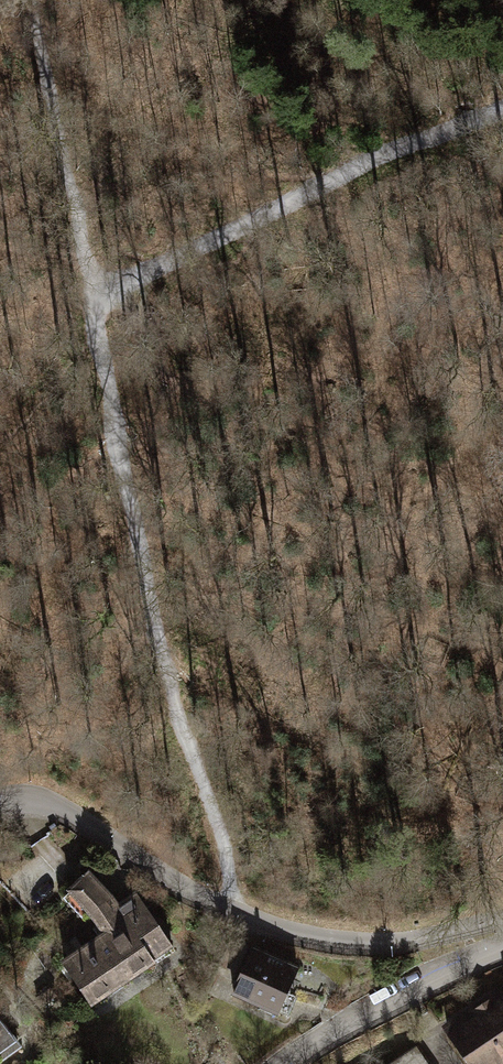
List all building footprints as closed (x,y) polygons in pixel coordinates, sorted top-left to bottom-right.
[(61,967),(94,1012),(177,957),(134,895),(117,907),(106,894),(86,874),(69,892),(89,915),(102,935),(61,967)] [(240,982),(231,1001),(280,1024),(288,1027),(300,1000),(293,997),(289,995),(301,969),(256,947),(253,953),(236,946),(223,974),(240,982)] [(442,1029),(466,1063),(502,1063),(502,988),(442,1029)] [(22,1051),(18,1046),(9,1033),(0,1022),(0,1063),(3,1063),(22,1051)] [(390,1063),(419,1063),(410,1051),(390,1063)]
